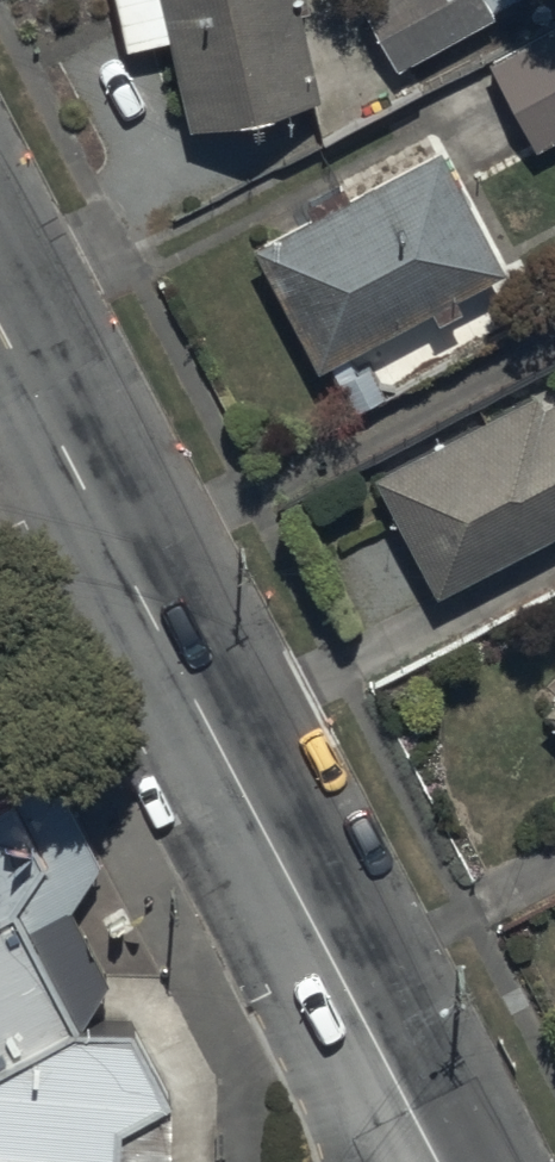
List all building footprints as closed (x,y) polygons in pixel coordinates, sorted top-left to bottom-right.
[(191,114),(319,84),(299,0),(118,0),(127,35),(168,26),(191,114)] [(400,60),(495,10),(493,4),(501,0),(368,0),(400,60)] [(492,48),(537,138),(554,129),(554,14),(492,48)] [(441,134),(255,232),(319,359),(506,260),(441,134)] [(372,463),(438,585),(554,522),(554,388),(550,391),(541,375),(372,463)] [(546,695),(554,704),(554,686),(546,695)] [(83,1010),(111,965),(71,896),(99,853),(54,762),(0,790),(0,1049),(83,1010)] [(0,1049),(0,1161),(116,1161),(117,1116),(174,1085),(131,1009),(83,1010),(0,1049)]
